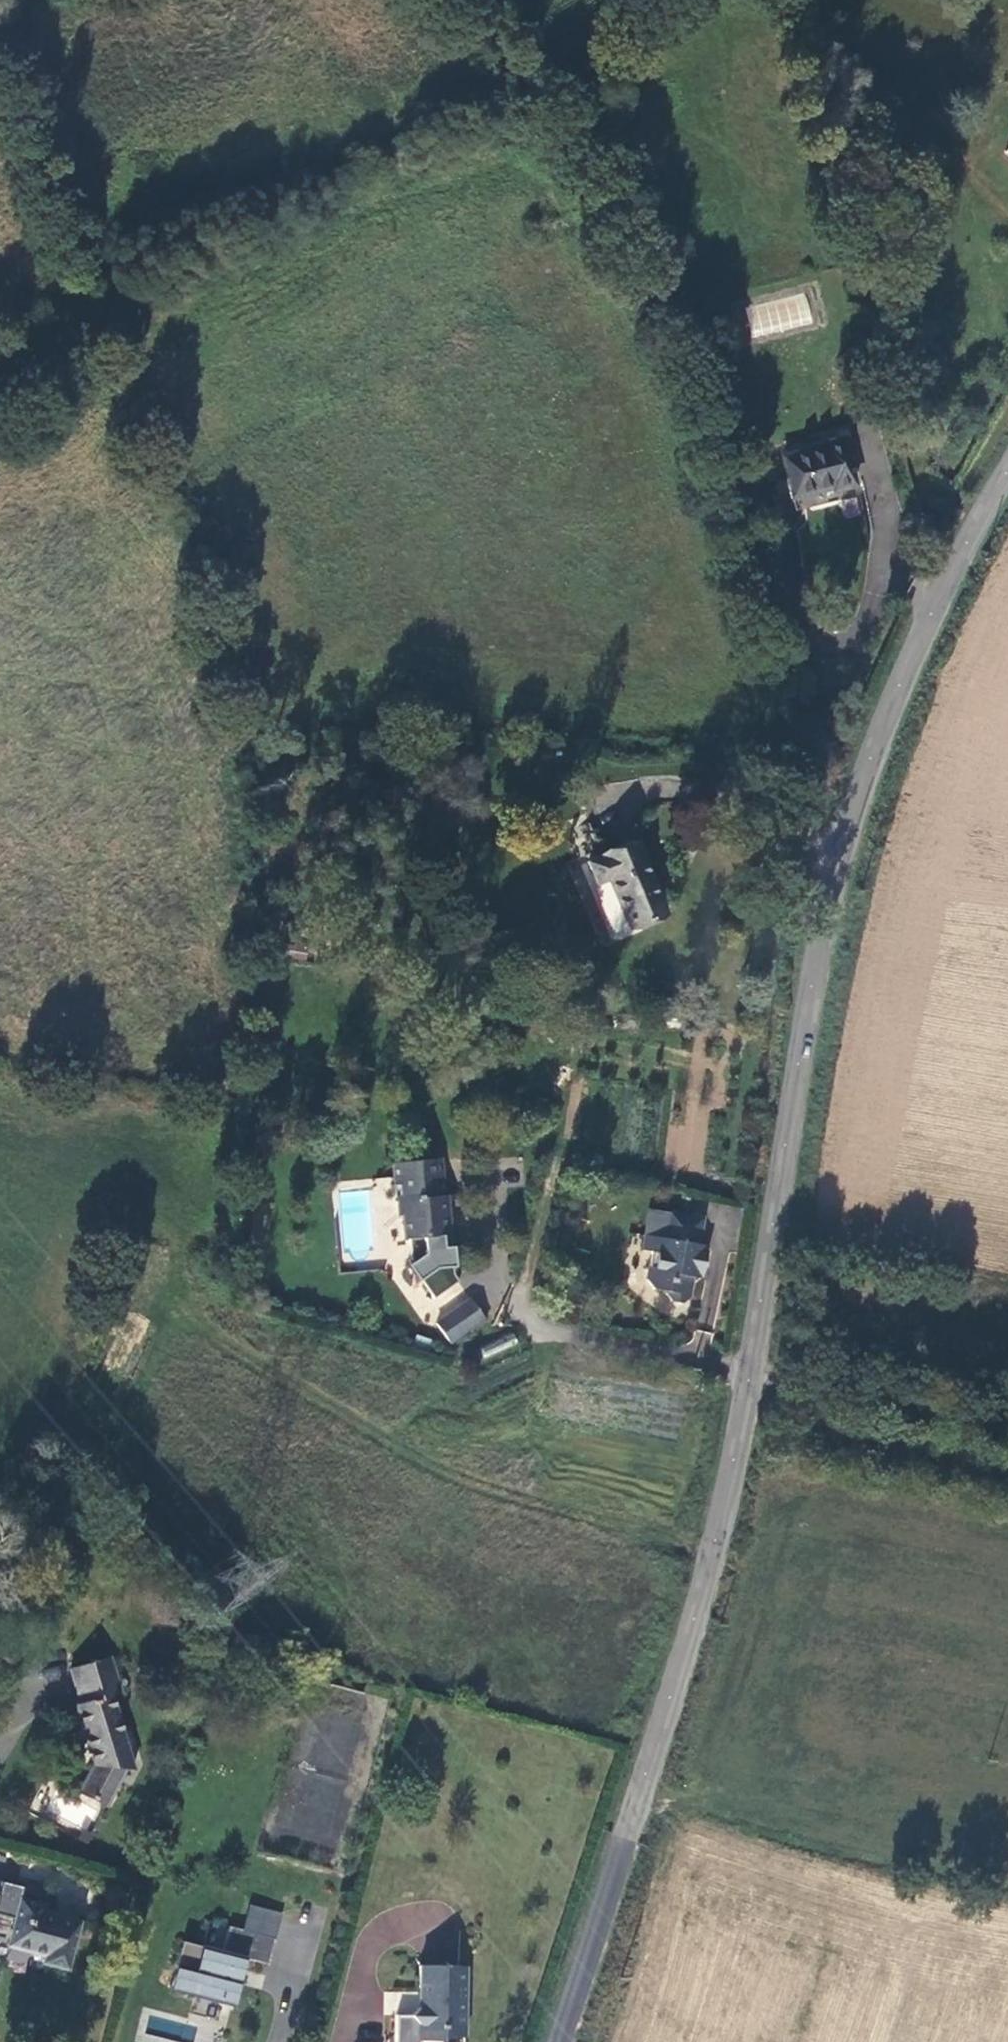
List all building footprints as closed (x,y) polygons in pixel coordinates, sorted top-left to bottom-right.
[(855,486),(845,441),(823,446),(824,450),(784,460),(795,499),(834,486),(836,491),(855,486)] [(666,916),(637,845),(590,865),(599,890),(611,884),(629,930),(666,916)] [(442,1319),(429,1301),(454,1284),(449,1277),(447,1212),(444,1212),(442,1160),(394,1162),(396,1200),(398,1200),(398,1215),(402,1218),(402,1240),(406,1240),(406,1260),(409,1263),(405,1266),(425,1295),(407,1307),(420,1326),(431,1328),(443,1346),(479,1322),(466,1303),(442,1319)] [(690,1298),(693,1284),(695,1270),(703,1272),(707,1253),(697,1250),(702,1223),(671,1218),(665,1241),(647,1238),(643,1256),(651,1258),(647,1287),(654,1294),(667,1296),(671,1306),(681,1309),(690,1298)] [(695,1270),(693,1284),(702,1285),(703,1272),(695,1270)] [(486,1362),(519,1345),(512,1332),(479,1349),(486,1362)] [(110,1653),(71,1665),(84,1705),(78,1707),(95,1759),(79,1789),(109,1804),(129,1768),(135,1770),(130,1751),(135,1744),(131,1727),(124,1727),(113,1695),(122,1692),(110,1653)] [(70,1971),(82,1923),(40,1912),(43,1902),(21,1897),(9,1944),(44,1956),(43,1963),(70,1971)] [(177,1993),(236,2008),(249,1963),(271,1968),(278,1942),(234,1930),(226,1958),(183,1947),(177,1971),(182,1974),(177,1993)] [(464,2041),(466,1972),(422,1972),(421,2011),(412,2022),(398,2020),(397,2041),(444,2041),(464,2041)]
